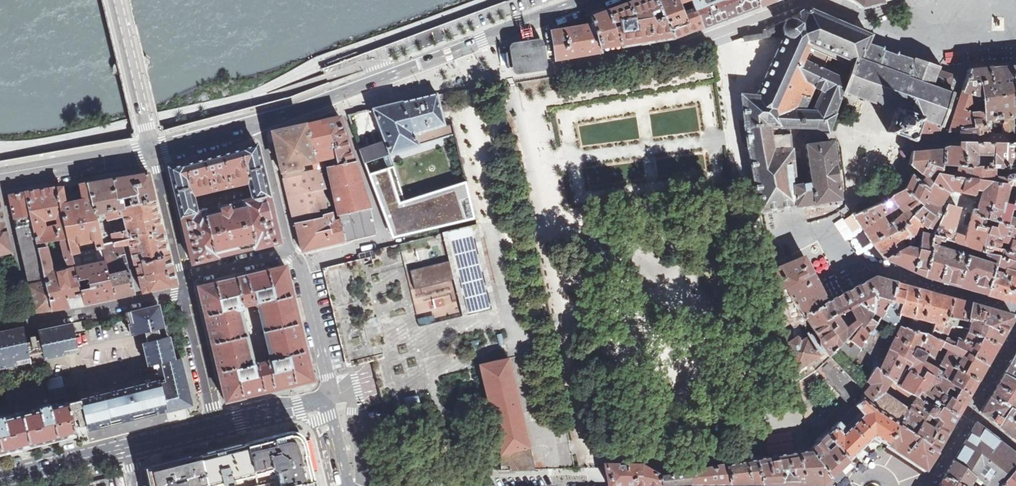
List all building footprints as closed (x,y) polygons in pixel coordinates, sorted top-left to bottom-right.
[(603,50),(674,39),(656,0),(636,0),(592,17),(603,50)] [(756,0),(656,0),(674,39),(758,7),(756,0)] [(849,0),(854,3),(858,5),(861,8),(882,3),(882,2),(887,0),(849,0)] [(758,35),(756,35),(757,39),(759,39),(761,38),(772,36),(782,38),(775,54),(760,86),(756,96),(741,95),(745,126),(747,141),(748,147),(759,211),(764,210),(797,205),(797,203),(796,203),(794,185),(789,128),(801,128),(802,127),(803,112),(803,110),(813,88),(815,88),(817,83),(818,79),(819,79),(820,76),(821,72),(822,72),(823,70),(827,59),(828,57),(840,61),(846,47),(847,46),(846,45),(848,41),(849,41),(849,40),(853,30),(854,30),(854,29),(808,10),(806,10),(791,17),(763,30),(763,31),(763,33),(762,34),(761,34),(760,35),(758,35)] [(602,50),(603,50),(592,17),(591,17),(591,18),(589,19),(591,25),(578,27),(551,31),(555,60),(579,56),(602,52),(602,50)] [(856,30),(854,29),(854,30),(853,30),(849,40),(849,41),(848,41),(846,45),(847,46),(846,47),(840,61),(842,63),(845,64),(849,56),(857,39),(858,37),(858,36),(859,33),(859,32),(859,31),(856,30)] [(809,128),(816,128),(827,132),(828,132),(841,93),(844,94),(845,93),(861,99),(861,101),(863,101),(864,99),(879,105),(878,107),(881,108),(881,106),(895,111),(890,127),(889,127),(888,132),(893,134),(893,133),(908,138),(907,139),(914,141),(917,135),(936,142),(941,126),(943,127),(944,124),(942,123),(944,116),(946,117),(946,114),(945,114),(948,107),(949,107),(950,105),(948,105),(951,96),(953,96),(954,94),(952,93),(953,91),(950,90),(950,92),(947,91),(952,77),(954,76),(953,75),(951,75),(937,71),(940,63),(936,62),(934,65),(926,62),(918,60),(919,57),(916,56),(915,59),(912,58),(911,60),(897,55),(898,53),(896,53),(896,54),(895,54),(895,55),(895,56),(893,56),(891,57),(890,57),(885,55),(885,54),(884,52),(883,52),(883,51),(883,50),(883,48),(882,47),(881,49),(866,43),(869,36),(859,31),(859,32),(859,33),(858,36),(858,37),(857,39),(849,56),(845,64),(852,67),(850,71),(850,72),(851,72),(850,73),(851,73),(849,77),(848,78),(847,78),(846,81),(842,79),(840,78),(840,80),(838,86),(826,80),(821,91),(819,96),(818,99),(813,111),(810,111),(810,112),(810,123),(809,123),(809,126),(809,128)] [(548,68),(549,64),(546,42),(543,39),(539,38),(514,42),(510,44),(510,48),(513,69),(516,72),(520,74),(545,70),(548,68)] [(1015,110),(1015,105),(1012,67),(1001,67),(990,68),(990,67),(985,68),(969,69),(952,121),(949,132),(960,130),(984,127),(983,121),(1012,119),(1011,110),(1015,110)] [(826,72),(823,70),(822,72),(821,72),(820,76),(819,79),(818,79),(817,83),(815,88),(818,90),(821,91),(826,80),(838,86),(840,80),(840,78),(826,72)] [(419,145),(455,134),(452,124),(445,126),(442,115),(437,93),(416,98),(371,109),(383,142),(379,143),(378,144),(376,139),(367,142),(369,147),(360,150),(362,158),(363,162),(389,154),(389,155),(419,145)] [(383,142),(371,109),(367,110),(379,143),(383,142)] [(455,134),(466,181),(488,175),(483,157),(489,156),(485,140),(479,142),(475,127),(480,126),(479,119),(474,121),(473,117),(464,109),(442,115),(445,126),(452,124),(455,134)] [(802,127),(801,128),(805,128),(809,128),(809,126),(809,123),(810,123),(810,112),(810,111),(806,110),(803,110),(803,112),(802,127)] [(325,168),(354,161),(348,142),(340,117),(333,118),(328,120),(304,125),(315,170),(325,168)] [(1012,119),(983,121),(984,127),(986,142),(1013,143),(1012,119)] [(284,178),(315,170),(304,125),(273,132),(284,178)] [(986,142),(984,127),(960,130),(961,142),(986,142)] [(803,202),(804,204),(839,199),(831,142),(805,145),(810,177),(811,177),(811,180),(811,182),(811,183),(802,184),(804,202),(803,202)] [(1013,143),(986,142),(961,142),(961,143),(960,144),(960,147),(960,148),(956,148),(948,147),(943,149),(943,165),(1015,169),(1015,143),(1013,143)] [(203,158),(203,159),(185,164),(185,163),(169,167),(192,263),(217,257),(217,256),(228,253),(255,247),(255,248),(279,242),(267,189),(256,144),(203,158)] [(943,165),(943,149),(939,150),(920,150),(913,151),(910,165),(926,178),(931,182),(937,173),(943,165)] [(330,188),(337,216),(369,208),(354,161),(325,168),(330,188)] [(943,165),(937,173),(1006,184),(1009,186),(1009,185),(1015,186),(1014,192),(1008,191),(1005,203),(1015,206),(1015,169),(943,165)] [(475,219),(466,181),(404,201),(393,166),(367,174),(386,223),(401,218),(406,235),(475,219)] [(325,168),(315,170),(284,178),(287,190),(301,250),(302,251),(318,247),(333,243),(326,214),(320,190),(330,188),(325,168)] [(107,212),(155,199),(148,173),(117,178),(87,183),(95,215),(107,212)] [(922,204),(911,216),(921,224),(921,228),(927,230),(933,231),(943,211),(939,207),(946,195),(933,188),(923,180),(921,182),(914,175),(912,173),(911,176),(912,176),(906,188),(922,204)] [(972,214),(992,220),(997,222),(1015,227),(1015,211),(1014,218),(1008,217),(1010,208),(1015,210),(1015,206),(1005,203),(1008,191),(1009,186),(1006,184),(937,173),(931,182),(926,178),(923,180),(933,188),(946,195),(949,190),(973,195),(974,189),(982,189),(980,197),(977,210),(973,209),(972,214)] [(96,248),(102,246),(102,245),(95,215),(87,183),(80,184),(83,200),(75,201),(65,203),(62,186),(56,187),(67,238),(71,254),(79,252),(77,243),(94,239),(96,248)] [(797,203),(797,205),(801,205),(804,204),(803,202),(804,202),(802,184),(798,185),(794,185),(796,203),(797,203)] [(67,238),(56,187),(41,190),(25,193),(37,244),(45,242),(60,240),(67,238)] [(900,187),(899,187),(899,191),(870,207),(853,214),(864,230),(873,243),(904,228),(911,216),(922,204),(906,188),(901,190),(900,187)] [(28,284),(28,285),(45,281),(37,244),(25,193),(16,193),(9,195),(13,209),(25,264),(29,283),(29,284),(28,284)] [(130,242),(163,233),(155,199),(107,212),(109,220),(124,216),(128,232),(130,242)] [(11,251),(0,204),(0,254),(11,251)] [(932,235),(933,235),(983,252),(989,226),(992,220),(972,214),(965,237),(953,233),(959,209),(945,205),(943,211),(933,231),(932,235)] [(338,221),(344,241),(376,233),(370,211),(369,208),(337,216),(338,221)] [(341,242),(344,241),(338,221),(330,223),(328,214),(326,214),(333,243),(341,242)] [(884,258),(885,258),(904,248),(900,240),(911,235),(910,237),(914,237),(914,234),(919,235),(921,228),(921,224),(911,216),(904,228),(873,243),(874,246),(875,248),(876,248),(880,253),(879,253),(881,255),(881,254),(883,257),(884,258)] [(350,361),(372,356),(374,368),(378,382),(387,421),(400,418),(415,415),(415,416),(420,414),(421,418),(434,414),(432,404),(441,401),(451,399),(448,388),(483,379),(479,364),(508,358),(530,353),(525,331),(520,333),(492,221),(478,225),(398,244),(385,247),(359,254),(360,259),(361,259),(362,264),(329,272),(350,361)] [(997,222),(995,228),(989,226),(983,252),(990,254),(991,249),(989,248),(989,246),(998,247),(999,240),(1010,243),(1007,251),(1015,253),(1015,227),(997,222)] [(897,264),(924,276),(933,235),(932,235),(933,231),(927,230),(927,234),(921,233),(918,250),(912,248),(914,237),(910,237),(908,245),(904,248),(885,258),(889,260),(897,264)] [(130,242),(128,232),(125,233),(122,234),(121,231),(112,233),(114,242),(115,245),(122,244),(126,244),(130,243),(130,242)] [(135,264),(168,254),(163,233),(130,242),(130,243),(135,264)] [(953,284),(986,294),(993,271),(995,264),(997,256),(990,254),(983,252),(933,235),(924,276),(953,284)] [(71,254),(67,238),(60,240),(63,256),(69,269),(53,273),(45,242),(37,244),(45,281),(51,309),(84,304),(71,254)] [(128,270),(122,244),(115,245),(114,242),(102,245),(102,246),(109,275),(128,270)] [(96,248),(79,252),(71,254),(84,304),(99,301),(114,298),(109,275),(102,246),(96,248)] [(1007,251),(998,247),(989,246),(989,248),(991,249),(990,254),(997,256),(995,264),(1006,268),(1015,271),(1015,253),(1007,251)] [(142,292),(176,285),(168,254),(135,264),(142,292)] [(772,272),(776,291),(784,288),(785,290),(787,289),(789,295),(799,309),(803,315),(827,302),(813,273),(804,256),(771,269),(772,272)] [(815,270),(825,267),(822,258),(812,262),(815,270)] [(244,397),(274,389),(274,390),(313,381),(297,312),(285,265),(267,270),(243,276),(216,282),(198,287),(225,402),(244,397)] [(1006,268),(1003,274),(993,271),(986,294),(1015,302),(1015,271),(1006,268)] [(134,293),(128,270),(109,275),(114,298),(134,293)] [(843,292),(844,293),(837,296),(827,302),(803,315),(810,324),(815,332),(819,338),(820,347),(827,355),(835,347),(851,362),(873,329),(876,324),(868,318),(872,312),(880,317),(891,300),(895,282),(875,276),(843,292)] [(33,312),(51,309),(45,281),(28,285),(33,310),(33,312)] [(902,314),(913,316),(918,289),(911,287),(895,282),(891,300),(880,317),(876,324),(873,329),(889,336),(895,325),(896,326),(900,313),(902,314)] [(847,401),(860,388),(827,355),(820,347),(819,338),(815,332),(802,340),(796,339),(795,328),(810,324),(803,315),(799,309),(789,295),(787,289),(785,290),(784,288),(776,291),(787,344),(791,362),(796,383),(817,369),(847,401)] [(918,289),(913,316),(910,331),(924,334),(925,333),(931,336),(933,327),(927,326),(929,320),(934,322),(934,323),(945,322),(947,317),(952,298),(942,295),(918,289)] [(967,322),(971,303),(963,301),(952,298),(947,317),(967,322)] [(965,332),(999,342),(1013,317),(1013,316),(1013,315),(1012,315),(971,303),(967,322),(947,317),(945,322),(945,324),(965,329),(965,332)] [(166,382),(171,405),(177,403),(179,409),(190,406),(179,358),(173,360),(167,337),(161,339),(158,329),(165,328),(162,316),(160,317),(157,305),(131,311),(136,335),(145,333),(153,365),(162,363),(166,382)] [(916,396),(920,398),(923,393),(934,400),(957,415),(958,415),(969,395),(977,381),(954,368),(940,362),(939,365),(945,368),(943,373),(921,360),(925,354),(917,350),(924,334),(910,331),(913,316),(902,314),(899,328),(890,345),(886,343),(889,336),(873,329),(851,362),(867,378),(875,368),(892,380),(902,361),(906,364),(897,382),(893,380),(915,397),(916,396)] [(966,353),(986,365),(987,364),(990,358),(991,357),(999,342),(965,332),(965,329),(945,324),(945,322),(934,323),(933,327),(931,336),(954,347),(966,353)] [(78,347),(75,334),(70,335),(68,324),(38,330),(40,340),(36,341),(35,336),(33,337),(30,337),(31,342),(27,343),(25,333),(0,338),(0,370),(17,366),(16,361),(30,358),(29,355),(43,352),(44,359),(65,355),(64,350),(78,347)] [(954,368),(977,381),(983,370),(986,365),(966,353),(954,347),(931,336),(925,333),(924,334),(917,350),(925,354),(931,357),(934,350),(936,351),(940,344),(947,348),(940,362),(954,368)] [(860,388),(866,395),(863,397),(861,399),(899,425),(887,445),(925,470),(926,470),(937,453),(936,453),(937,452),(936,452),(950,428),(957,415),(934,400),(931,406),(920,398),(916,396),(915,397),(893,380),(892,380),(875,368),(867,378),(851,362),(835,347),(827,355),(860,388)] [(46,369),(44,359),(43,352),(29,355),(30,358),(16,361),(17,366),(0,370),(0,379),(46,369)] [(1015,380),(1015,352),(1011,360),(1004,373),(1015,380)] [(534,470),(508,358),(479,364),(483,379),(500,455),(501,471),(512,470),(531,470),(534,470)] [(1004,373),(997,385),(990,397),(1009,408),(1015,411),(1015,380),(1004,373)] [(49,389),(64,385),(61,376),(46,380),(49,389)] [(164,406),(171,405),(166,382),(160,383),(158,376),(147,379),(147,377),(78,393),(80,400),(68,403),(72,420),(77,418),(80,427),(87,425),(87,424),(95,422),(160,406),(164,405),(164,406)] [(23,401),(30,399),(27,384),(19,386),(23,401)] [(52,397),(66,394),(64,385),(49,389),(51,397),(52,397)] [(10,388),(14,403),(23,401),(19,386),(10,388)] [(6,405),(14,403),(10,388),(2,389),(6,405)] [(1009,408),(990,397),(980,413),(991,421),(998,426),(1009,408)] [(827,432),(848,460),(859,450),(870,439),(873,436),(887,445),(899,425),(861,399),(827,432)] [(72,420),(68,403),(68,402),(0,419),(0,453),(1,453),(56,439),(76,434),(72,420)] [(998,426),(1010,436),(1011,435),(1013,437),(1012,437),(1013,437),(1013,438),(1015,441),(1015,411),(1009,408),(998,426)] [(1008,448),(976,423),(975,424),(974,424),(962,443),(952,461),(964,468),(973,477),(973,480),(977,483),(981,479),(982,481),(989,485),(1015,485),(1015,454),(1008,448)] [(275,472),(276,473),(279,485),(293,485),(313,481),(303,439),(302,439),(302,437),(301,435),(299,434),(298,433),(296,432),(295,432),(293,432),(292,432),(291,431),(246,443),(247,444),(255,475),(255,474),(271,470),(275,472)] [(823,467),(831,477),(834,473),(834,472),(837,470),(839,468),(840,468),(848,460),(827,432),(810,449),(806,449),(806,451),(811,454),(814,457),(813,457),(817,464),(817,470),(823,467)] [(200,455),(208,485),(212,485),(224,483),(235,480),(255,475),(247,444),(200,455)] [(812,482),(812,484),(815,484),(819,484),(817,470),(817,464),(813,457),(814,457),(811,454),(806,451),(806,449),(803,450),(801,450),(801,452),(800,455),(802,462),(801,463),(802,467),(803,467),(810,479),(811,481),(812,482)] [(780,483),(812,484),(812,482),(811,481),(810,479),(803,467),(802,467),(801,463),(802,462),(800,455),(801,452),(801,450),(757,458),(762,483),(767,483),(767,482),(776,483),(777,483),(778,483),(780,483)] [(151,485),(208,485),(200,455),(159,466),(155,473),(154,472),(154,474),(150,481),(151,485)] [(730,483),(762,483),(757,458),(726,464),(730,483)] [(952,461),(948,467),(944,475),(944,476),(960,485),(969,485),(973,480),(973,477),(964,468),(952,461)] [(662,484),(661,476),(659,475),(641,464),(604,464),(605,468),(609,485),(632,485),(659,485),(662,484)] [(690,483),(730,483),(726,464),(689,471),(690,483)] [(817,470),(819,484),(822,484),(828,479),(831,477),(823,467),(817,470)] [(662,484),(690,483),(689,471),(661,476),(662,484)] [(944,476),(940,481),(937,485),(960,485),(944,476)]
